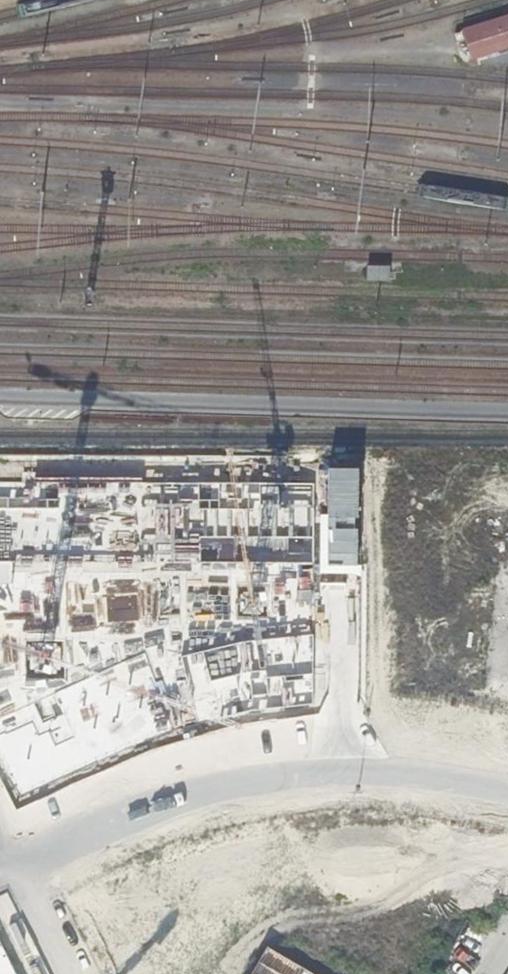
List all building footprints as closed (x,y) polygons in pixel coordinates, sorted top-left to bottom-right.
[(465,34),(474,63),(507,52),(507,20),(465,34)] [(22,802),(156,747),(237,726),(314,715),(315,487),(0,481),(0,762),(22,802)] [(0,941),(0,973),(16,973),(0,941)] [(252,973),(325,973),(266,946),(252,973)]
